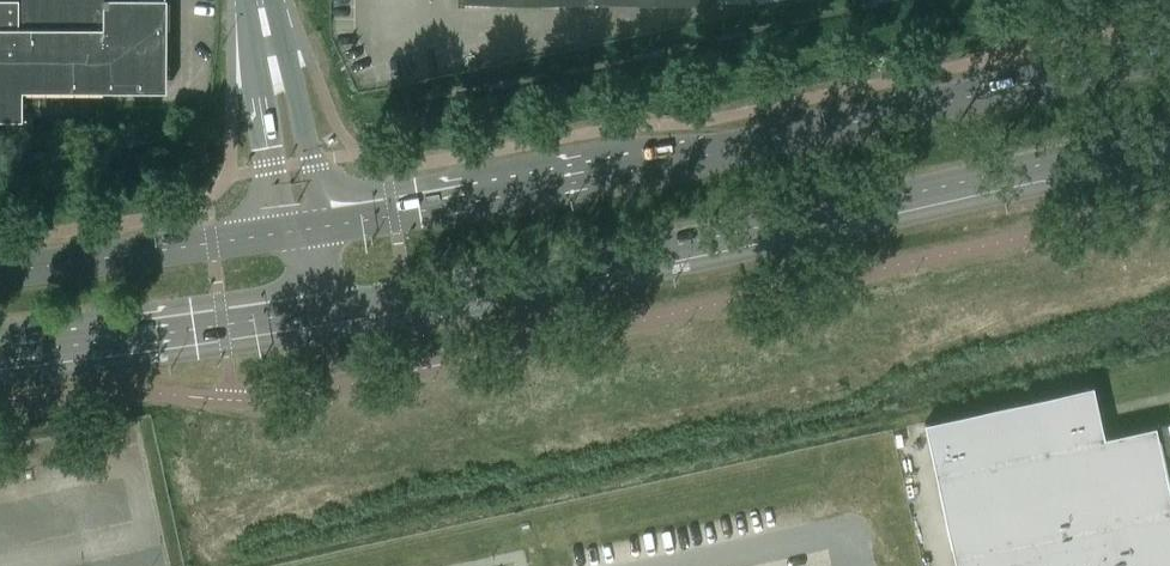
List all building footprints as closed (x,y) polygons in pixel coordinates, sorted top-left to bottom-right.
[(167,27),(167,0),(0,0),(0,119),(23,119),(23,90),(166,91),(167,35),(171,35),(171,27),(167,27)] [(1156,425),(1105,436),(1100,413),(1094,385),(925,422),(957,565),(1169,565),(1169,487),(1156,425)]
